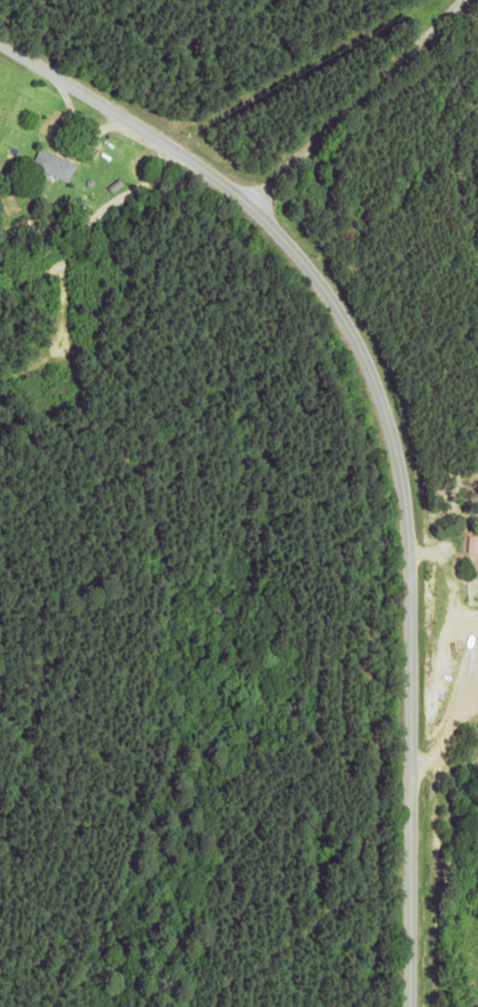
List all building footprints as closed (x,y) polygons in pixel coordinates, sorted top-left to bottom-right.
[(69,181),(77,162),(39,147),(31,166),(69,181)] [(477,553),(477,536),(469,535),(468,553),(477,553)]
